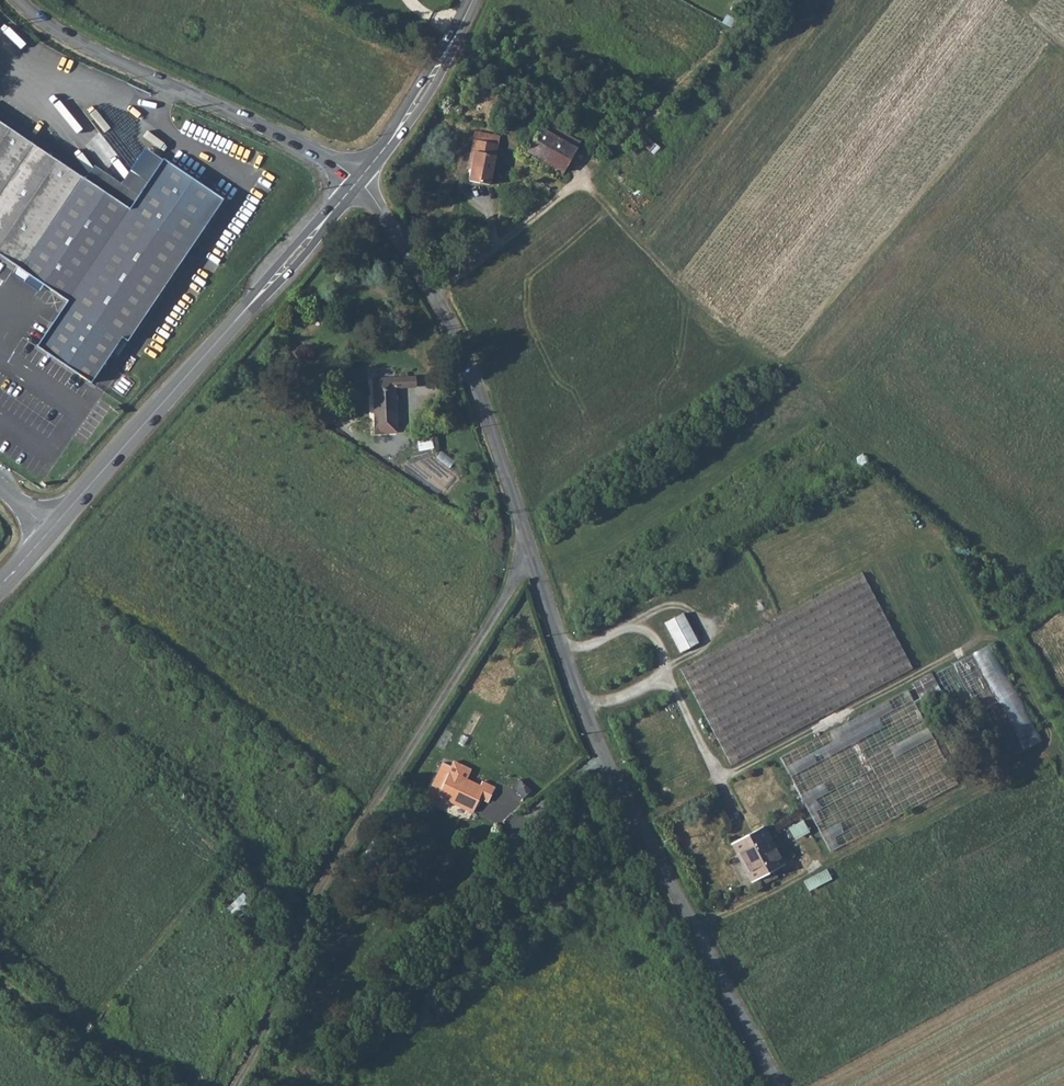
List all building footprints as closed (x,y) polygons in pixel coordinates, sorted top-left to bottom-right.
[(0,124),(0,197),(35,148),(0,124)] [(547,126),(531,150),(565,171),(574,158),(581,147),(547,126)] [(502,143),(480,137),(474,159),(477,160),(473,178),(491,183),(502,143)] [(0,197),(0,256),(68,299),(38,345),(93,381),(123,335),(129,338),(189,245),(222,194),(146,149),(122,186),(96,168),(88,181),(35,148),(0,197)] [(397,432),(397,420),(396,387),(415,387),(415,377),(374,379),(375,421),(376,433),(397,432)] [(682,666),(678,669),(713,734),(729,766),(743,759),(796,731),(812,722),(912,670),(876,599),(861,571),(760,625),(743,634),(706,654),(682,666)] [(663,623),(678,652),(696,643),(680,613),(663,623)] [(1000,746),(1006,757),(1043,739),(1031,714),(1029,725),(1020,730),(1015,729),(1007,733),(1002,723),(1007,724),(1007,718),(1001,705),(1001,706),(982,668),(1005,671),(1005,669),(993,643),(947,665),(957,667),(982,720),(992,721),(1001,740),(1000,746)] [(933,673),(914,683),(919,693),(938,684),(933,673)] [(906,691),(779,758),(827,852),(955,784),(906,691)] [(429,792),(437,796),(471,813),(479,797),(486,801),(493,787),(483,782),(480,786),(467,779),(470,771),(455,763),(453,768),(442,763),(429,792)] [(424,801),(432,805),(437,796),(429,792),(424,801)] [(796,839),(810,831),(804,819),(790,827),(796,839)] [(729,845),(736,857),(750,883),(768,873),(781,867),(760,828),(729,845)] [(804,880),(810,890),(832,878),(827,868),(804,880)] [(239,918),(254,902),(243,892),(228,907),(239,918)]
